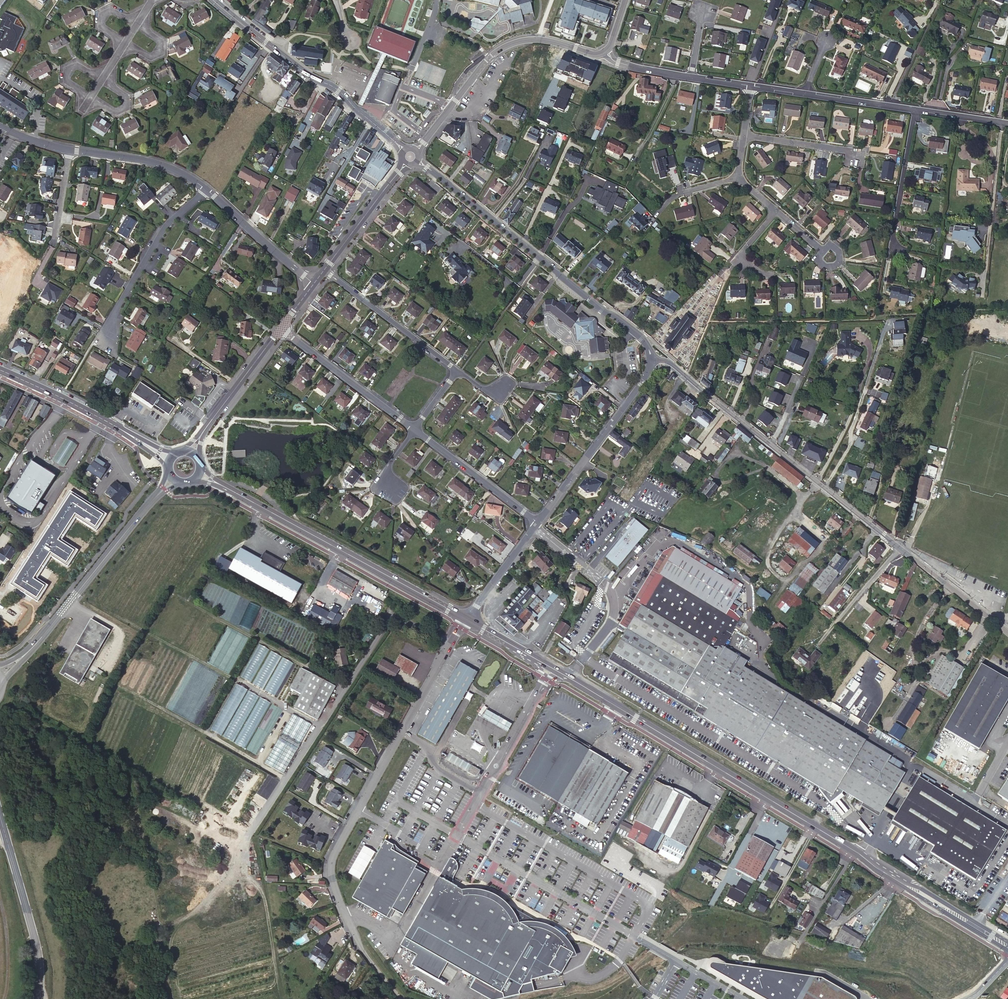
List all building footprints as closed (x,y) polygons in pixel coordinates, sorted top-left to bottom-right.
[(359,3),(357,10),(354,18),(364,21),(364,20),(366,14),(368,10),(371,11),(374,0),(372,0),(360,0),(359,3)] [(530,4),(532,4),(531,0),(521,0),(519,0),(468,0),(498,8),(499,6),(503,9),(501,11),(498,14),(500,22),(510,19),(511,24),(523,20),(522,16),(533,13),(530,4)] [(553,31),(574,38),(580,19),(608,27),(612,10),(582,0),(567,0),(558,26),(555,26),(553,31)] [(775,24),(783,0),(781,0),(772,0),(765,21),(775,24)] [(795,5),(789,2),(786,7),(799,12),(804,0),(797,0),(795,5)] [(321,5),(312,1),(305,18),(314,22),(321,5)] [(818,4),(811,1),(810,3),(808,4),(807,5),(808,6),(808,8),(808,9),(815,12),(814,13),(826,18),(829,9),(823,7),(822,6),(823,5),(818,3),(818,4)] [(682,10),(669,5),(665,16),(678,20),(682,10)] [(746,9),(735,6),(730,20),(741,23),(746,9)] [(80,8),(72,12),(72,13),(70,14),(70,13),(62,17),(66,26),(85,16),(80,8)] [(170,11),(170,10),(167,8),(162,16),(175,24),(180,16),(172,11),(172,12),(170,11)] [(482,29),(501,10),(499,8),(480,27),(482,29)] [(915,24),(916,23),(912,19),(912,18),(911,16),(909,17),(908,16),(908,15),(904,11),(903,13),(898,8),(891,14),(903,26),(903,27),(907,32),(908,34),(911,36),(914,37),(917,33),(916,31),(919,28),(915,24)] [(208,17),(203,9),(190,17),(194,25),(208,17)] [(990,15),(983,13),(980,22),(994,26),(997,16),(990,14),(990,15)] [(0,22),(0,50),(1,50),(2,50),(3,49),(4,49),(5,48),(6,47),(7,45),(8,43),(7,43),(9,39),(10,40),(11,40),(12,40),(13,39),(14,39),(15,37),(16,34),(16,33),(15,32),(15,31),(14,30),(14,29),(13,28),(12,27),(13,27),(13,25),(12,23),(11,21),(11,20),(10,19),(9,19),(9,17),(8,17),(7,17),(6,16),(4,19),(2,18),(0,22)] [(634,18),(632,24),(631,30),(639,32),(643,20),(634,18)] [(846,18),(845,20),(843,23),(843,25),(863,33),(866,26),(846,18)] [(940,27),(948,31),(950,32),(949,34),(954,36),(959,26),(944,18),(940,27)] [(792,30),(786,27),(782,37),(788,39),(792,30)] [(414,45),(376,29),(368,49),(381,54),(384,55),(406,64),(414,45)] [(722,43),(724,35),(713,33),(711,46),(721,48),(722,43)] [(239,37),(234,34),(229,42),(226,40),(216,56),(224,61),(239,37)] [(68,42),(64,36),(59,39),(59,38),(49,43),(53,50),(68,42)] [(93,39),(94,39),(91,36),(86,44),(99,53),(104,45),(96,40),(95,41),(93,39)] [(186,36),(178,41),(179,42),(177,43),(176,42),(173,44),(177,52),(178,52),(180,55),(186,52),(184,49),(191,45),(186,36)] [(765,42),(757,39),(749,61),(757,64),(760,54),(759,54),(760,51),(761,51),(765,42)] [(247,44),(241,53),(251,60),(257,51),(247,44)] [(899,48),(890,44),(882,59),(891,64),(899,48)] [(305,60),(304,66),(317,67),(318,60),(322,61),(324,53),(318,52),(319,52),(320,51),(321,47),(316,46),(315,51),(293,47),(291,56),(293,57),(305,60)] [(979,49),(971,47),(969,56),(983,59),(982,62),(986,63),(987,62),(990,52),(986,51),(987,50),(985,50),(985,49),(980,48),(979,49)] [(644,51),(638,48),(636,55),(642,57),(644,51)] [(674,63),(677,50),(666,48),(663,61),(674,63)] [(913,51),(907,48),(904,55),(910,58),(913,51)] [(803,56),(793,52),(787,68),(796,72),(803,56)] [(380,72),(378,72),(384,55),(381,54),(359,106),(363,107),(364,104),(385,107),(385,105),(375,101),(366,97),(373,81),(375,82),(376,80),(377,81),(380,72)] [(724,65),(726,56),(714,54),(712,68),(723,70),(724,65)] [(590,85),(597,67),(564,55),(555,73),(590,85)] [(212,60),(213,59),(209,56),(205,63),(211,68),(214,64),(211,62),(212,60)] [(282,64),(271,56),(267,61),(269,62),(277,68),(276,69),(277,70),(275,73),(276,73),(272,78),(278,83),(282,77),(287,69),(288,68),(282,63),(282,64)] [(835,64),(831,72),(833,73),(841,76),(847,61),(836,56),(834,61),(836,62),(835,64)] [(46,62),(37,67),(37,68),(36,69),(35,68),(27,72),(32,80),(50,71),(46,62)] [(145,71),(132,62),(127,70),(140,79),(145,71)] [(277,68),(269,62),(266,66),(274,72),(276,69),(277,68)] [(173,71),(170,64),(155,72),(159,79),(169,74),(173,82),(178,80),(173,71)] [(243,70),(234,64),(228,73),(237,79),(243,70)] [(923,68),(917,65),(912,76),(923,81),(923,82),(927,84),(930,77),(926,75),(921,72),(923,68)] [(198,86),(207,91),(213,82),(215,79),(209,75),(212,70),(205,66),(192,87),(195,89),(196,87),(195,87),(198,82),(200,83),(198,86)] [(866,66),(862,73),(872,78),(872,79),(871,80),(877,82),(877,81),(881,83),(885,75),(877,71),(866,66)] [(532,85),(536,73),(530,71),(526,83),(532,85)] [(398,75),(380,72),(377,81),(376,80),(375,82),(373,81),(366,97),(375,101),(385,105),(389,107),(397,86),(399,81),(396,80),(398,75)] [(230,92),(234,87),(223,80),(225,78),(220,75),(216,80),(215,79),(213,82),(220,87),(223,90),(220,94),(227,98),(231,101),(235,95),(232,93),(230,92)] [(996,82),(996,81),(982,79),(980,90),(994,92),(994,91),(996,82)] [(299,85),(291,80),(277,103),(283,107),(291,94),(292,95),(299,85)] [(638,85),(637,93),(646,95),(645,101),(653,102),(654,101),(658,102),(659,100),(660,93),(655,92),(656,88),(647,86),(648,81),(640,80),(639,85),(638,85)] [(3,83),(0,86),(0,105),(23,120),(29,110),(26,108),(31,101),(24,96),(19,103),(14,100),(18,93),(12,89),(7,95),(2,92),(6,85),(3,83)] [(558,97),(567,101),(572,90),(562,86),(558,97)] [(969,89),(954,86),(952,95),(959,97),(966,99),(969,89)] [(189,92),(197,97),(200,92),(195,89),(192,87),(189,92)] [(59,94),(60,91),(57,89),(51,99),(64,107),(69,99),(61,94),(60,95),(59,94)] [(539,89),(536,98),(543,100),(546,92),(539,89)] [(156,100),(152,91),(138,99),(142,107),(156,100)] [(187,95),(195,100),(197,97),(189,92),(187,95)] [(694,95),(679,92),(676,102),(691,106),(694,95)] [(716,100),(715,107),(719,107),(719,108),(720,108),(724,109),(729,109),(731,96),(721,95),(720,100),(717,99),(716,100)] [(326,97),(324,101),(319,98),(310,113),(316,116),(312,123),(313,123),(312,124),(313,125),(311,128),(316,131),(333,102),(326,97)] [(567,101),(558,97),(553,108),(563,112),(567,101)] [(770,102),(762,102),(761,111),(774,112),(775,108),(775,102),(770,101),(770,102)] [(283,108),(276,104),(272,111),(279,115),(283,108)] [(527,111),(513,105),(508,116),(519,121),(519,120),(523,122),(526,115),(525,114),(527,111)] [(800,107),(785,105),(783,115),(791,116),(799,117),(800,107)] [(604,106),(602,112),(608,115),(610,109),(604,106)] [(329,132),(341,111),(336,107),(323,129),(329,132)] [(552,115),(541,110),(537,120),(548,124),(552,115)] [(608,115),(602,112),(598,120),(604,122),(608,115)] [(723,126),(724,118),(714,116),(712,130),(723,131),(724,126),(723,126)] [(92,125),(93,126),(91,129),(103,137),(105,133),(106,134),(111,126),(97,117),(92,125)] [(346,117),(324,156),(329,159),(341,137),(343,133),(347,127),(349,124),(351,119),(346,117)] [(809,117),(807,127),(814,128),(822,129),(824,119),(809,117)] [(849,120),(834,117),(832,128),(847,130),(849,120)] [(139,127),(134,119),(120,126),(125,134),(139,127)] [(604,122),(598,120),(595,126),(601,129),(604,122)] [(901,123),(887,121),(885,132),(900,134),(901,123)] [(873,126),(860,124),(858,134),(872,136),(873,126)] [(305,127),(300,125),(296,132),(301,135),(305,127)] [(660,125),(659,129),(669,133),(670,128),(660,125)] [(459,136),(459,127),(446,126),(438,140),(450,147),(454,141),(455,142),(459,136)] [(526,137),(539,144),(542,139),(539,138),(541,133),(531,129),(529,133),(528,132),(526,137)] [(599,132),(595,130),(591,139),(595,141),(599,132)] [(368,132),(366,131),(364,134),(366,135),(361,143),(366,146),(373,134),(369,131),(368,132)] [(183,140),(178,132),(165,141),(169,147),(175,143),(180,151),(187,146),(183,140)] [(493,138),(484,134),(475,149),(470,146),(471,160),(477,163),(493,138)] [(510,144),(508,143),(510,139),(504,136),(502,140),(500,139),(498,143),(499,143),(495,151),(496,151),(496,152),(499,154),(500,153),(504,155),(510,144)] [(948,141),(943,141),(943,140),(930,138),(928,148),(936,149),(936,152),(946,154),(948,141)] [(610,139),(605,149),(620,156),(624,146),(610,139)] [(717,152),(719,151),(716,142),(703,146),(707,155),(717,152)] [(557,148),(550,145),(547,152),(541,150),(538,157),(539,159),(546,162),(545,164),(549,166),(557,148)] [(285,168),(295,169),(296,162),(302,152),(293,147),(291,150),(288,157),(287,159),(285,168)] [(356,157),(365,162),(370,155),(366,153),(367,152),(366,153),(357,147),(354,152),(358,153),(356,157)] [(270,149),(260,169),(266,173),(268,169),(277,153),(270,149)] [(676,167),(672,155),(666,156),(664,149),(652,152),(654,160),(655,160),(659,173),(658,173),(659,179),(666,177),(664,172),(666,171),(666,170),(676,167)] [(578,155),(568,150),(564,159),(568,161),(567,162),(574,165),(575,164),(579,166),(583,156),(579,154),(578,155)] [(760,150),(753,155),(762,169),(770,163),(763,152),(762,153),(760,150)] [(17,152),(10,162),(19,167),(21,163),(25,158),(17,152)] [(456,160),(445,152),(439,159),(450,167),(456,160)] [(381,156),(376,153),(367,168),(365,172),(363,175),(361,179),(370,184),(372,186),(374,183),(377,185),(379,183),(380,183),(390,173),(389,172),(393,169),(395,163),(389,160),(381,156)] [(784,161),(797,162),(802,163),(803,155),(793,154),(786,153),(784,161)] [(46,172),(45,176),(53,177),(54,173),(55,167),(54,166),(55,159),(46,158),(46,159),(43,158),(41,171),(46,172)] [(341,166),(345,160),(342,158),(338,164),(333,171),(336,173),(341,166)] [(686,159),(684,166),(689,168),(688,174),(698,177),(703,162),(692,158),(692,160),(686,159)] [(469,160),(463,168),(468,172),(474,164),(469,160)] [(823,176),(824,168),(825,162),(815,160),(813,178),(818,179),(818,175),(823,176)] [(893,164),(882,162),(881,171),(882,171),(881,179),(891,181),(893,164)] [(90,168),(82,166),(81,172),(79,171),(78,177),(89,178),(89,177),(97,178),(98,168),(90,167),(90,168)] [(945,170),(930,167),(927,166),(927,167),(930,167),(929,172),(920,170),(920,172),(916,171),(914,180),(918,180),(917,183),(923,184),(923,185),(930,187),(930,185),(936,186),(936,185),(939,185),(940,179),(938,179),(939,173),(942,173),(942,170),(945,170)] [(347,176),(359,183),(361,179),(363,175),(359,173),(360,171),(352,167),(347,176)] [(238,176),(245,181),(246,179),(258,186),(263,179),(259,177),(243,168),(238,176)] [(127,172),(114,169),(112,178),(125,181),(127,172)] [(968,171),(958,171),(958,180),(957,180),(957,191),(978,191),(978,180),(967,180),(968,171)] [(459,179),(463,182),(467,185),(472,179),(464,173),(459,179)] [(53,180),(40,177),(39,182),(40,183),(40,188),(42,194),(51,191),(50,187),(50,184),(52,184),(53,180)] [(263,179),(258,186),(263,189),(269,180),(264,177),(263,179)] [(317,182),(317,181),(313,178),(306,190),(311,193),(312,192),(318,195),(324,184),(320,182),(320,183),(317,182)] [(246,179),(245,181),(258,188),(258,186),(246,179)] [(351,193),(354,188),(339,179),(335,184),(351,193)] [(409,187),(419,194),(425,187),(415,179),(409,187)] [(494,181),(490,188),(501,195),(505,189),(503,187),(506,184),(498,179),(496,182),(494,181)] [(789,188),(779,179),(772,187),(779,193),(782,196),(789,188)] [(605,208),(604,211),(610,214),(613,205),(622,209),(626,201),(617,197),(618,195),(615,193),(618,187),(605,181),(602,189),(596,187),(594,191),(589,189),(586,194),(592,197),(591,199),(596,201),(597,201),(597,200),(600,201),(598,205),(605,208)] [(90,185),(78,183),(77,188),(79,188),(78,192),(76,200),(86,202),(88,190),(89,190),(90,185)] [(154,196),(143,184),(139,188),(141,191),(142,193),(137,197),(144,205),(154,196)] [(836,185),(828,184),(827,191),(834,192),(834,195),(847,197),(849,189),(839,188),(835,187),(836,185)] [(2,185),(0,188),(0,200),(3,201),(5,197),(6,197),(10,190),(2,185)] [(161,205),(170,197),(176,192),(170,185),(155,197),(161,205)] [(425,187),(419,194),(424,199),(422,201),(425,205),(428,202),(434,194),(425,187)] [(298,192),(290,188),(285,198),(293,202),(298,192)] [(793,199),(798,204),(802,207),(808,201),(810,199),(805,194),(803,196),(798,192),(793,199)] [(116,196),(103,194),(101,204),(106,205),(106,204),(114,206),(116,196)] [(884,197),(864,194),(864,195),(859,194),(858,205),(882,208),(884,197)] [(727,204),(713,195),(707,203),(715,207),(713,210),(720,214),(727,204)] [(275,201),(266,196),(262,203),(263,204),(258,213),(266,217),(275,201)] [(161,205),(162,206),(171,198),(170,197),(161,205)] [(545,198),(540,211),(545,213),(546,211),(554,215),(558,204),(545,198)] [(924,200),(914,198),(912,208),(922,210),(921,212),(927,213),(928,203),(924,202),(924,200)] [(503,221),(507,225),(521,204),(516,200),(509,211),(503,221)] [(338,201),(336,206),(327,201),(320,214),(326,218),(327,217),(333,220),(339,208),(343,210),(345,205),(338,201)] [(411,207),(403,201),(396,210),(404,216),(411,207)] [(454,209),(444,201),(438,208),(449,217),(454,209)] [(646,210),(639,203),(632,210),(636,214),(631,218),(629,218),(624,224),(629,228),(632,225),(634,227),(634,230),(637,232),(639,232),(647,225),(644,222),(645,219),(641,216),(646,210)] [(753,206),(749,203),(743,211),(751,218),(749,219),(753,222),(756,218),(760,214),(752,207),(753,206)] [(35,217),(42,219),(43,215),(40,214),(40,212),(39,212),(40,210),(41,210),(41,206),(31,205),(28,204),(27,205),(26,209),(27,211),(30,211),(29,216),(35,217)] [(695,217),(692,206),(674,211),(676,221),(695,217)] [(823,211),(822,210),(821,210),(812,220),(823,230),(829,222),(825,218),(827,215),(823,213),(823,211)] [(203,212),(199,219),(208,224),(207,225),(214,229),(219,221),(203,212)] [(461,214),(455,222),(453,225),(460,230),(462,228),(463,228),(469,221),(461,214)] [(845,224),(852,230),(853,229),(859,234),(866,227),(853,215),(845,224)] [(135,222),(127,217),(117,233),(126,238),(135,222)] [(398,223),(391,218),(383,227),(391,233),(396,227),(399,230),(403,225),(399,222),(398,223)] [(607,228),(610,232),(618,224),(616,222),(614,224),(613,222),(607,228)] [(45,226),(34,225),(25,223),(24,230),(27,231),(33,231),(32,235),(31,240),(41,241),(42,236),(40,236),(41,234),(42,234),(44,235),(45,226)] [(434,231),(426,224),(420,232),(421,233),(419,235),(418,233),(411,242),(415,245),(414,246),(419,250),(420,250),(424,253),(427,248),(429,249),(432,245),(425,240),(427,238),(428,238),(434,231)] [(732,236),(737,231),(729,224),(721,234),(729,241),(733,237),(732,236)] [(970,227),(960,226),(960,227),(954,227),(954,228),(950,228),(949,234),(953,234),(953,240),(959,240),(959,242),(965,242),(968,246),(967,247),(970,251),(970,250),(973,254),(979,250),(977,248),(980,246),(975,238),(974,239),(973,237),(974,229),(969,228),(970,227)] [(81,229),(79,237),(80,238),(79,244),(88,246),(90,231),(81,229)] [(478,229),(470,238),(479,245),(484,238),(485,237),(487,235),(478,229)] [(781,236),(773,230),(768,236),(779,246),(785,238),(781,235),(781,236)] [(932,232),(917,230),(916,240),(924,241),(924,243),(929,244),(932,232)] [(378,234),(371,243),(379,249),(386,240),(378,234)] [(552,241),(574,260),(580,253),(558,235),(552,241)] [(705,252),(707,249),(711,244),(703,238),(702,238),(700,236),(698,237),(694,242),(694,244),(697,246),(693,251),(709,263),(714,256),(708,251),(707,253),(705,252)] [(317,240),(308,238),(307,245),(308,245),(307,248),(304,252),(313,259),(318,252),(319,247),(318,247),(318,243),(316,243),(317,240)] [(791,241),(784,249),(788,253),(789,252),(790,253),(797,259),(800,262),(806,254),(791,241)] [(124,254),(125,253),(127,250),(126,249),(124,248),(124,247),(116,242),(108,254),(117,260),(121,252),(124,254)] [(862,252),(864,260),(874,257),(870,242),(860,244),(862,252)] [(189,243),(186,247),(187,248),(186,250),(185,249),(181,255),(190,261),(198,248),(189,243)] [(504,249),(496,243),(490,250),(498,256),(502,252),(504,249)] [(252,249),(239,246),(237,254),(250,257),(252,249)] [(361,251),(354,260),(362,266),(369,257),(361,251)] [(65,256),(65,254),(58,253),(57,264),(64,265),(64,266),(75,267),(76,258),(65,256)] [(463,283),(464,284),(465,283),(467,281),(468,280),(469,278),(468,277),(470,276),(472,279),(477,274),(469,266),(466,268),(463,265),(465,264),(460,260),(454,254),(447,260),(449,262),(448,263),(451,266),(455,269),(453,271),(452,272),(452,273),(452,274),(452,275),(453,276),(455,278),(454,279),(458,283),(459,283),(460,284),(461,283),(462,284),(463,283)] [(610,265),(597,256),(592,264),(604,273),(610,265)] [(513,257),(505,267),(511,272),(512,271),(515,273),(516,271),(517,272),(523,264),(513,257)] [(184,266),(186,263),(177,258),(175,261),(174,260),(171,265),(167,273),(176,278),(184,266)] [(362,266),(354,260),(347,269),(355,275),(362,266)] [(17,269),(0,263),(0,279),(11,284),(17,269)] [(912,266),(911,271),(909,279),(919,281),(922,268),(912,266)] [(112,274),(103,268),(93,284),(102,289),(107,281),(108,281),(112,274)] [(231,271),(228,269),(223,275),(224,276),(222,278),(226,280),(227,279),(236,286),(241,280),(230,272),(231,271)] [(638,296),(645,288),(639,284),(637,287),(625,278),(627,275),(622,271),(615,280),(621,284),(622,283),(633,291),(633,292),(638,296)] [(909,279),(911,271),(910,271),(908,281),(919,283),(919,281),(909,279)] [(872,279),(865,272),(859,278),(852,286),(860,293),(872,279)] [(963,278),(958,273),(955,278),(954,279),(951,283),(956,287),(957,288),(959,289),(960,289),(965,293),(967,291),(967,289),(974,290),(975,280),(974,280),(974,279),(970,279),(969,279),(966,279),(965,280),(963,280),(963,278)] [(384,282),(374,275),(369,283),(378,290),(384,282)] [(537,277),(528,288),(533,292),(535,289),(540,293),(546,285),(537,277)] [(273,284),(269,283),(264,283),(262,292),(267,293),(267,292),(281,294),(282,281),(274,280),(273,284)] [(264,283),(269,283),(269,282),(262,281),(261,292),(262,292),(264,283)] [(814,292),(819,292),(819,281),(814,281),(814,282),(804,282),(804,292),(814,292)] [(62,291),(48,283),(41,297),(50,302),(51,301),(53,298),(57,300),(62,291)] [(784,284),(779,284),(779,294),(785,294),(794,294),(794,285),(784,285),(784,284)] [(726,300),(727,300),(730,300),(730,297),(740,297),(744,297),(744,285),(739,285),(739,286),(730,287),(730,291),(727,291),(726,292),(726,300)] [(159,288),(154,286),(150,294),(155,296),(159,299),(164,302),(168,295),(170,292),(162,288),(160,290),(159,289),(159,288)] [(903,290),(892,288),(890,299),(898,300),(899,302),(907,303),(908,295),(908,293),(903,292),(903,290)] [(402,296),(393,289),(387,296),(396,304),(402,296)] [(837,292),(837,289),(830,289),(830,292),(830,300),(846,300),(846,292),(839,292),(837,292)] [(753,298),(753,304),(760,304),(760,300),(769,299),(769,290),(764,290),(764,291),(756,291),(756,298),(753,298)] [(663,298),(674,305),(677,299),(667,292),(663,298)] [(98,298),(90,294),(82,308),(91,313),(94,308),(93,308),(93,306),(98,298)] [(333,300),(325,294),(318,304),(325,309),(328,306),(332,301),(333,300)] [(648,294),(645,300),(671,315),(676,307),(661,298),(660,300),(648,294)] [(523,296),(521,299),(522,300),(513,313),(520,318),(518,322),(521,325),(526,319),(522,316),(530,306),(527,303),(529,300),(523,296)] [(65,299),(63,303),(71,307),(73,303),(65,299)] [(562,322),(570,329),(573,325),(575,327),(576,341),(589,340),(590,348),(601,347),(601,351),(604,351),(608,350),(608,346),(609,344),(608,342),(607,338),(603,338),(603,337),(601,336),(604,332),(596,325),(596,324),(596,323),(596,322),(596,321),(595,320),(595,319),(594,319),(593,319),(593,318),(592,318),(591,318),(590,318),(589,318),(589,319),(588,319),(580,312),(576,317),(572,313),(574,310),(574,308),(569,304),(568,305),(567,304),(564,307),(558,302),(557,304),(553,300),(544,301),(545,312),(549,312),(558,318),(558,319),(557,319),(558,319),(558,320),(558,321),(558,322),(559,322),(560,322),(560,323),(561,323),(562,323),(562,322)] [(68,307),(62,303),(58,309),(65,313),(68,307)] [(405,311),(415,318),(421,310),(411,303),(411,304),(409,306),(405,311)] [(355,313),(346,306),(340,313),(349,321),(355,313)] [(623,316),(630,321),(637,310),(633,308),(630,312),(627,310),(623,316)] [(58,309),(56,313),(51,322),(57,325),(65,313),(58,309)] [(131,320),(129,323),(137,328),(139,325),(142,326),(142,325),(148,316),(148,315),(139,309),(132,320),(131,320)] [(319,318),(311,313),(304,322),(311,328),(319,318)] [(669,319),(658,313),(656,317),(666,322),(669,319)] [(666,346),(663,349),(667,352),(670,348),(672,350),(682,337),(687,340),(692,332),(687,329),(694,320),(685,314),(679,323),(674,320),(669,327),(673,330),(664,344),(666,346)] [(198,323),(188,315),(181,323),(192,331),(198,323)] [(151,317),(148,316),(142,325),(145,327),(151,317)] [(422,324),(432,331),(435,327),(436,329),(440,323),(437,320),(436,321),(429,316),(422,324)] [(375,328),(366,321),(360,329),(370,336),(375,328)] [(250,324),(241,323),(239,336),(251,338),(251,333),(249,333),(250,324)] [(904,324),(894,324),(894,331),(891,331),(892,334),(893,334),(893,336),(890,336),(891,341),(893,341),(894,347),(904,347),(903,335),(907,335),(907,330),(905,330),(904,324)] [(74,343),(84,347),(90,332),(81,328),(74,343)] [(135,331),(126,345),(135,351),(144,337),(146,333),(137,328),(135,331)] [(778,331),(772,328),(767,340),(773,342),(778,331)] [(515,340),(503,331),(498,339),(509,347),(515,340)] [(340,333),(336,339),(341,343),(345,336),(340,333)] [(440,342),(450,349),(456,341),(445,333),(442,337),(444,338),(440,342)] [(849,333),(841,333),(841,343),(841,346),(839,346),(837,346),(837,349),(833,349),(829,351),(819,365),(825,370),(837,358),(848,357),(852,359),(853,356),(858,359),(862,351),(851,345),(850,345),(847,345),(847,341),(850,341),(849,333)] [(333,341),(324,334),(318,342),(327,349),(333,341)] [(395,343),(386,336),(380,344),(390,351),(395,343)] [(927,339),(917,336),(915,342),(925,345),(927,339)] [(15,340),(12,350),(26,355),(30,346),(25,344),(26,340),(21,339),(20,342),(15,340)] [(53,339),(50,345),(56,349),(59,343),(53,339)] [(225,351),(227,351),(228,341),(217,340),(214,361),(224,362),(225,353),(225,351)] [(456,341),(450,349),(459,357),(465,349),(456,341)] [(800,344),(793,341),(784,360),(801,368),(807,355),(801,352),(800,354),(797,352),(800,344)] [(519,355),(531,363),(536,356),(525,347),(525,348),(522,345),(517,352),(520,355),(519,355)] [(47,353),(37,348),(34,354),(35,355),(31,361),(29,364),(29,365),(37,369),(47,353)] [(297,357),(286,349),(281,357),(292,365),(297,357)] [(353,356),(344,349),(338,357),(348,364),(353,356)] [(104,370),(110,361),(106,359),(106,360),(93,352),(87,361),(101,369),(101,368),(104,370)] [(747,357),(740,355),(735,371),(728,369),(724,380),(739,384),(740,379),(734,377),(736,372),(741,373),(747,357)] [(768,375),(774,359),(766,356),(764,360),(761,359),(756,370),(768,375)] [(72,364),(62,358),(55,368),(66,374),(68,371),(70,373),(74,366),(72,365),(72,364)] [(491,364),(483,358),(477,367),(484,373),(491,364)] [(711,384),(710,383),(707,382),(709,378),(711,380),(713,376),(710,375),(716,361),(711,359),(710,362),(709,361),(700,383),(708,389),(711,384)] [(202,366),(196,363),(192,368),(196,371),(188,381),(196,388),(195,396),(191,401),(199,407),(204,400),(204,397),(205,397),(206,394),(208,395),(214,388),(213,385),(215,385),(211,375),(203,378),(203,377),(205,374),(201,372),(200,374),(199,375),(197,373),(198,372),(202,366)] [(555,381),(561,374),(546,363),(541,370),(555,381)] [(130,371),(122,366),(120,369),(113,364),(108,372),(116,377),(117,374),(125,378),(130,371)] [(374,372),(364,364),(359,372),(368,379),(374,372)] [(304,365),(303,367),(300,371),(298,373),(308,380),(314,372),(304,365)] [(142,370),(136,367),(133,372),(135,373),(133,377),(137,379),(142,370)] [(891,371),(880,367),(879,371),(877,370),(876,376),(880,377),(879,379),(887,382),(888,380),(891,381),(894,374),(890,373),(891,371)] [(675,375),(672,373),(667,379),(669,381),(672,378),(674,379),(675,378),(674,377),(675,375)] [(789,378),(778,373),(774,383),(781,386),(781,385),(784,387),(787,381),(788,382),(789,378)] [(589,389),(586,386),(590,381),(584,377),(573,390),(576,393),(573,398),(577,401),(581,397),(582,397),(583,397),(586,394),(585,393),(589,389)] [(332,386),(322,379),(316,387),(326,394),(332,386)] [(674,385),(667,381),(655,401),(662,405),(674,385)] [(149,402),(153,405),(159,397),(160,396),(140,382),(132,393),(148,404),(149,402)] [(15,391),(0,418),(0,426),(0,427),(2,424),(5,426),(22,393),(15,391)] [(685,398),(677,392),(671,400),(679,406),(678,408),(689,416),(696,405),(686,397),(685,398)] [(888,394),(883,392),(880,400),(886,402),(888,394)] [(148,404),(132,393),(130,396),(150,409),(152,407),(148,404)] [(350,400),(340,393),(334,400),(344,407),(350,400)] [(782,398),(771,393),(766,403),(773,406),(777,407),(780,401),(780,402),(782,398)] [(31,400),(27,397),(22,405),(26,407),(31,400)] [(153,405),(168,415),(174,407),(159,397),(153,405)] [(453,397),(445,408),(452,414),(461,403),(453,397)] [(524,407),(532,413),(534,410),(539,413),(543,406),(531,397),(524,407)] [(645,401),(640,397),(625,418),(630,421),(645,401)] [(599,398),(594,405),(604,412),(606,408),(608,406),(609,404),(603,400),(600,398),(599,398)] [(32,399),(22,418),(28,421),(38,402),(32,399)] [(880,402),(874,399),(860,428),(866,431),(868,426),(872,428),(875,422),(876,423),(878,418),(873,415),(880,402)] [(484,411),(474,403),(469,411),(478,418),(483,412),(484,411)] [(47,414),(50,408),(44,404),(41,411),(46,414),(47,414)] [(654,406),(662,430),(667,424),(662,409),(660,410),(658,404),(654,406)] [(563,405),(561,419),(569,420),(570,416),(577,417),(578,410),(575,409),(575,407),(563,405)] [(368,413),(358,406),(353,414),(362,421),(368,413)] [(525,422),(532,413),(524,407),(517,416),(525,422)] [(822,414),(806,407),(802,417),(811,420),(818,422),(822,414)] [(452,414),(445,408),(436,419),(444,425),(452,414)] [(712,420),(698,409),(691,417),(706,428),(712,420)] [(772,420),(763,413),(756,421),(762,426),(762,425),(765,428),(769,423),(770,423),(772,420)] [(507,428),(497,421),(491,429),(508,441),(511,436),(504,431),(507,428)] [(386,423),(378,433),(386,439),(393,429),(386,423)] [(747,442),(751,437),(738,426),(733,431),(747,442)] [(630,432),(626,429),(622,434),(621,434),(620,435),(623,438),(624,436),(626,437),(630,432)] [(722,432),(717,429),(711,438),(722,446),(730,435),(723,430),(722,432)] [(463,438),(455,431),(449,439),(457,446),(463,438)] [(631,445),(612,431),(608,435),(624,447),(619,454),(623,457),(631,445)] [(743,446),(747,442),(733,431),(730,435),(743,446)] [(567,434),(555,432),(554,442),(565,444),(567,434)] [(386,439),(378,433),(371,443),(373,444),(372,447),(375,449),(376,447),(379,449),(386,439)] [(666,433),(662,439),(669,444),(673,439),(666,433)] [(686,434),(682,440),(693,448),(697,443),(686,434)] [(791,450),(795,452),(800,442),(789,437),(786,445),(789,447),(792,449),(791,450)] [(669,444),(662,439),(654,449),(662,454),(669,444)] [(732,445),(726,441),(714,458),(720,462),(729,449),(732,445)] [(799,482),(803,477),(761,444),(758,448),(761,450),(776,462),(772,467),(796,486),(799,482)] [(482,452),(473,445),(467,453),(476,460),(482,452)] [(808,464),(813,453),(808,451),(809,450),(804,448),(800,456),(803,458),(805,459),(804,462),(808,464),(807,464),(808,464)] [(554,451),(542,449),(540,460),(552,461),(554,451)] [(661,455),(653,450),(647,459),(654,464),(661,455)] [(423,454),(419,451),(417,454),(413,451),(406,461),(414,467),(423,454)] [(374,459),(365,452),(359,460),(369,467),(374,459)] [(686,457),(686,456),(681,452),(678,457),(677,456),(674,461),(678,464),(677,465),(683,469),(682,470),(686,472),(694,460),(690,456),(689,457),(688,459),(686,457)] [(816,464),(819,465),(823,457),(818,454),(818,455),(813,453),(814,453),(813,453),(808,464),(812,465),(813,463),(816,464)] [(104,463),(96,458),(91,466),(89,465),(86,470),(100,479),(108,465),(105,463),(104,463)] [(497,463),(492,459),(487,467),(495,474),(501,466),(497,463)] [(29,511),(53,474),(31,460),(7,497),(29,511)] [(440,468),(431,461),(425,469),(435,476),(440,468)] [(628,503),(649,473),(654,466),(649,462),(629,490),(623,486),(617,495),(628,503)] [(852,467),(847,465),(844,474),(857,479),(860,470),(855,468),(852,467)] [(529,467),(527,477),(540,479),(541,469),(529,467)] [(359,476),(352,470),(344,480),(352,486),(359,476)] [(928,470),(926,477),(933,479),(935,472),(928,470)] [(880,475),(873,472),(869,482),(867,481),(862,496),(871,500),(880,475)] [(920,477),(915,497),(926,501),(927,496),(926,496),(927,493),(928,494),(932,480),(920,477)] [(458,493),(463,486),(454,479),(448,486),(458,493)] [(601,483),(596,479),(595,480),(593,479),(587,480),(587,479),(583,480),(578,487),(585,492),(597,489),(601,483)] [(713,485),(707,479),(698,490),(708,498),(717,488),(713,485)] [(112,498),(111,500),(119,506),(129,491),(123,487),(119,484),(114,481),(105,493),(112,498)] [(70,484),(67,482),(59,495),(62,497),(70,484)] [(528,487),(516,485),(515,495),(527,496),(528,487)] [(434,495),(423,486),(417,494),(429,502),(434,495)] [(473,493),(463,486),(458,493),(467,500),(473,493)] [(901,493),(887,489),(884,499),(898,503),(901,493)] [(89,501),(79,494),(74,502),(84,508),(89,501)] [(352,510),(357,502),(348,494),(342,503),(352,510)] [(111,500),(108,504),(117,509),(119,506),(111,500)] [(367,509),(357,502),(352,510),(361,517),(367,509)] [(83,512),(71,504),(28,568),(40,576),(57,550),(65,538),(83,512)] [(479,507),(476,504),(470,513),(472,515),(479,507)] [(501,507),(486,505),(484,513),(500,516),(501,507)] [(568,508),(565,513),(567,515),(565,517),(560,523),(568,529),(578,516),(568,508)] [(390,520),(379,512),(373,519),(385,528),(390,520)] [(438,521),(426,513),(421,520),(432,529),(438,521)] [(843,523),(834,515),(828,523),(837,530),(843,523)] [(647,530),(633,518),(628,524),(630,526),(626,530),(624,529),(620,533),(622,535),(604,557),(616,567),(631,549),(633,551),(638,545),(636,543),(647,530)] [(414,532),(403,524),(396,532),(408,540),(414,532)] [(818,544),(798,528),(788,542),(807,558),(818,544)] [(708,532),(700,542),(706,547),(714,537),(708,532)] [(736,542),(727,535),(722,542),(731,548),(736,542)] [(505,546),(492,537),(487,544),(500,553),(505,546)] [(68,540),(65,538),(57,550),(60,552),(68,540)] [(777,565),(785,556),(792,547),(786,543),(770,561),(776,566),(777,565)] [(6,544),(3,548),(3,550),(2,551),(0,549),(0,559),(3,561),(5,557),(9,560),(13,553),(14,554),(17,550),(6,544)] [(754,556),(739,544),(733,552),(748,564),(754,556)] [(875,558),(882,548),(876,544),(869,553),(875,558)] [(891,755),(753,672),(744,667),(747,661),(723,646),(740,617),(733,611),(736,605),(732,603),(741,587),(738,585),(731,581),(721,575),(715,571),(713,570),(706,566),(683,553),(685,550),(681,547),(679,550),(672,546),(662,552),(619,624),(626,628),(608,659),(713,723),(778,761),(832,794),(837,787),(843,791),(862,802),(881,813),(883,809),(885,807),(905,772),(899,769),(887,762),(891,755)] [(876,565),(881,558),(878,556),(884,549),(882,548),(875,558),(876,559),(873,563),(876,565)] [(239,550),(232,563),(228,569),(291,604),(302,584),(277,570),(260,561),(239,550)] [(470,550),(464,558),(476,566),(479,562),(482,558),(470,550)] [(708,563),(685,550),(683,553),(706,566),(708,563)] [(552,565),(541,553),(533,560),(544,572),(552,565)] [(837,554),(828,565),(838,572),(847,561),(837,554)] [(264,555),(260,561),(277,570),(280,563),(264,555)] [(228,569),(232,563),(220,556),(214,566),(226,573),(228,569)] [(795,563),(785,556),(777,565),(787,573),(795,563)] [(752,561),(758,566),(761,562),(755,557),(752,561)] [(459,569),(448,561),(442,568),(453,577),(459,569)] [(810,583),(813,585),(828,565),(826,563),(810,583)] [(838,572),(828,565),(813,585),(823,593),(838,572)] [(764,570),(754,582),(761,587),(770,575),(764,570)] [(357,583),(335,571),(327,585),(349,597),(357,583)] [(898,579),(888,574),(887,575),(883,573),(879,581),(884,583),(883,584),(893,588),(898,579)] [(911,577),(907,576),(902,591),(906,592),(911,577)] [(541,588),(534,583),(529,590),(525,587),(500,616),(517,631),(523,624),(522,624),(531,614),(525,609),(536,596),(535,595),(541,588)] [(802,590),(793,583),(789,589),(798,595),(802,590)] [(589,589),(578,584),(575,590),(578,591),(574,600),(580,603),(584,594),(586,595),(589,589)] [(756,594),(767,602),(772,596),(761,588),(756,594)] [(788,589),(780,599),(789,607),(797,597),(788,589)] [(835,611),(848,593),(842,589),(828,605),(835,611)] [(558,595),(553,591),(541,606),(545,610),(547,608),(552,612),(558,605),(557,604),(558,602),(555,599),(558,595)] [(910,596),(900,591),(890,613),(893,614),(900,617),(910,596)] [(849,594),(848,593),(835,611),(836,611),(849,594)] [(806,605),(798,598),(792,605),(801,612),(806,605)] [(789,607),(779,600),(775,605),(785,613),(789,607)] [(330,614),(316,607),(309,618),(329,629),(337,614),(339,610),(334,607),(330,614)] [(949,619),(954,610),(951,608),(949,608),(945,615),(946,616),(949,619)] [(758,610),(755,614),(766,623),(769,620),(758,610)] [(822,610),(821,612),(829,619),(831,616),(824,610),(823,611),(822,610)] [(954,610),(949,619),(966,629),(972,620),(955,610),(954,610)] [(881,616),(874,611),(864,624),(871,629),(881,616)] [(342,617),(337,614),(329,629),(334,632),(342,617)] [(899,621),(894,618),(892,621),(888,619),(883,627),(892,633),(893,631),(895,632),(894,635),(889,642),(886,640),(881,647),(890,653),(906,628),(897,623),(899,621)] [(110,630),(93,620),(67,666),(64,664),(59,674),(79,685),(110,630)] [(561,637),(569,626),(561,621),(554,632),(556,633),(556,634),(552,632),(548,639),(556,642),(559,635),(561,637)] [(786,630),(778,623),(772,630),(780,637),(786,630)] [(942,631),(935,627),(928,638),(935,642),(937,639),(940,641),(943,636),(940,635),(942,631)] [(876,639),(873,637),(865,648),(859,657),(861,659),(876,639)] [(276,696),(292,663),(282,658),(282,657),(270,650),(258,644),(241,678),(265,689),(264,690),(276,696)] [(338,666),(347,664),(345,654),(346,654),(345,648),(337,650),(338,653),(336,653),(337,655),(335,655),(338,666)] [(820,654),(815,651),(810,657),(799,648),(793,656),(804,664),(809,669),(820,654)] [(399,654),(393,665),(399,669),(412,676),(418,665),(399,654)] [(963,667),(942,655),(926,682),(950,696),(963,675),(960,673),(963,667)] [(399,669),(393,665),(381,659),(375,670),(393,680),(399,669)] [(467,667),(458,661),(453,671),(446,682),(430,709),(416,733),(434,744),(450,717),(465,691),(470,683),(472,680),(476,672),(467,667)] [(943,729),(978,749),(1007,699),(1007,679),(983,665),(943,729)] [(852,669),(846,678),(849,680),(855,671),(852,669)] [(335,686),(311,674),(294,707),(317,719),(335,686)] [(858,676),(856,680),(869,687),(871,684),(858,676)] [(859,683),(857,687),(866,692),(868,688),(859,683)] [(235,684),(212,732),(222,737),(234,742),(239,731),(239,734),(235,744),(245,749),(250,738),(264,738),(265,736),(269,736),(266,734),(266,730),(260,731),(260,724),(261,721),(270,702),(259,697),(260,696),(235,684)] [(904,725),(922,697),(925,691),(918,686),(896,720),(904,725)] [(376,713),(381,704),(370,697),(364,707),(376,713)] [(927,700),(922,697),(904,725),(910,728),(927,700)] [(392,710),(381,704),(376,713),(387,719),(392,710)] [(485,709),(481,717),(490,722),(501,728),(506,731),(510,724),(505,720),(495,714),(485,709)] [(311,724),(292,713),(264,763),(283,773),(296,750),(297,750),(301,744),(300,743),(311,724)] [(889,733),(900,739),(906,730),(894,723),(889,733)] [(557,802),(589,750),(549,726),(518,778),(557,802)] [(368,735),(361,731),(359,734),(358,734),(356,737),(355,736),(355,733),(349,733),(349,738),(345,745),(358,753),(360,749),(366,739),(366,738),(368,735)] [(473,741),(470,748),(478,753),(482,746),(473,741)] [(330,755),(332,752),(324,746),(322,750),(321,750),(314,761),(323,767),(331,756),(330,755)] [(628,773),(589,750),(557,802),(597,825),(628,773)] [(445,759),(466,771),(470,765),(448,753),(445,759)] [(902,762),(891,755),(887,762),(899,769),(903,764),(902,762)] [(344,763),(335,779),(342,783),(346,778),(349,773),(352,768),(344,763)] [(466,772),(476,775),(479,770),(470,765),(466,772)] [(306,772),(297,786),(305,792),(314,777),(306,772)] [(891,820),(910,832),(933,846),(929,852),(975,880),(1005,831),(918,777),(896,813),(894,816),(891,820)] [(997,795),(1007,802),(1007,777),(997,795)] [(670,839),(686,847),(687,847),(707,809),(655,781),(635,820),(635,821),(631,827),(627,825),(628,824),(621,821),(616,832),(643,846),(651,829),(670,839)] [(820,787),(819,789),(830,802),(841,793),(843,791),(837,787),(832,794),(820,787)] [(343,794),(333,788),(331,792),(330,791),(324,802),(335,808),(336,807),(338,805),(337,803),(336,803),(339,798),(340,798),(343,794)] [(291,800),(284,811),(287,813),(286,814),(287,814),(291,817),(292,816),(295,812),(298,807),(293,804),(295,803),(291,800)] [(881,813),(862,802),(860,805),(879,816),(881,813)] [(894,816),(896,813),(885,807),(883,809),(894,816)] [(303,825),(310,814),(306,811),(305,813),(300,810),(298,814),(297,816),(295,814),(293,817),(295,818),(293,821),(298,823),(298,824),(299,822),(303,825)] [(908,835),(910,832),(891,820),(889,824),(908,835)] [(728,836),(714,826),(708,836),(723,845),(728,836)] [(303,830),(298,842),(302,843),(302,845),(307,847),(307,845),(309,842),(309,841),(311,835),(306,834),(307,832),(303,830)] [(774,847),(753,835),(735,868),(755,879),(774,847)] [(320,852),(324,840),(320,838),(319,840),(314,838),(313,842),(312,844),(310,843),(309,846),(311,846),(310,849),(315,851),(316,850),(320,852)] [(666,846),(682,855),(686,847),(670,839),(666,846)] [(416,864),(391,849),(393,845),(385,840),(360,882),(351,897),(386,917),(391,907),(414,867),(416,864)] [(682,855),(666,846),(662,855),(678,863),(682,855)] [(814,853),(806,849),(800,860),(808,864),(814,853)] [(301,867),(296,859),(289,864),(297,876),(305,870),(302,867),(301,867)] [(518,921),(515,916),(512,911),(508,907),(505,904),(502,901),(499,899),(496,898),(493,896),(491,896),(488,895),(485,894),(481,893),(478,892),(473,892),(469,893),(465,893),(460,890),(458,889),(454,886),(454,884),(453,881),(454,878),(459,870),(459,868),(459,866),(458,865),(457,863),(456,861),(454,860),(452,859),(451,859),(440,878),(402,946),(418,956),(412,966),(439,981),(448,965),(476,980),(470,989),(487,998),(513,998),(536,995),(532,983),(557,977),(558,974),(563,977),(572,962),(578,960),(576,952),(572,947),(570,944),(568,941),(565,938),(562,936),(560,934),(557,932),(553,930),(549,928),(545,927),(540,925),(537,925),(534,925),(529,925),(525,925),(521,926),(520,925),(518,921)] [(713,878),(719,868),(707,861),(705,864),(699,860),(695,867),(703,872),(702,873),(713,878)] [(779,862),(775,860),(770,869),(773,871),(778,863),(779,862)] [(781,865),(778,863),(773,871),(784,877),(789,868),(782,863),(781,865)] [(403,914),(426,874),(414,867),(391,907),(403,914)] [(780,882),(775,879),(777,876),(771,873),(764,885),(775,892),(780,882)] [(750,887),(739,881),(735,888),(732,886),(726,897),(740,905),(750,887)] [(801,890),(822,898),(825,893),(804,882),(801,887),(801,890)] [(791,891),(784,887),(777,900),(793,909),(796,903),(787,898),(791,891)] [(311,895),(306,890),(299,897),(309,907),(316,901),(310,895),(311,895)] [(834,898),(833,899),(837,901),(837,902),(843,905),(848,896),(842,892),(839,890),(834,898)] [(763,913),(768,904),(763,901),(765,897),(759,894),(752,907),(763,913)] [(837,901),(833,899),(831,902),(830,904),(828,903),(824,908),(827,910),(825,913),(836,919),(844,906),(843,905),(837,902),(837,901)] [(812,916),(805,912),(803,916),(804,917),(799,924),(805,928),(812,916)] [(326,924),(316,916),(310,923),(313,926),(314,925),(321,930),(326,924)] [(859,949),(864,939),(842,925),(833,941),(859,949)] [(319,942),(316,944),(314,946),(317,947),(313,955),(314,956),(310,962),(318,966),(318,967),(321,968),(323,969),(331,955),(327,953),(328,952),(330,948),(324,945),(328,938),(325,934),(317,939),(319,942)] [(291,942),(287,945),(290,951),(295,949),(291,942)] [(854,965),(856,957),(852,957),(840,953),(838,961),(854,965)] [(979,973),(985,960),(973,955),(967,968),(979,973)] [(354,966),(350,963),(350,965),(345,962),(337,973),(338,974),(345,979),(346,979),(354,966)] [(710,969),(764,998),(856,998),(855,997),(821,978),(813,977),(764,969),(747,967),(725,964),(713,962),(711,963),(710,964),(710,965),(710,967),(710,968),(710,969)] [(343,983),(345,979),(338,974),(335,978),(343,983)] [(1000,996),(1004,998),(1005,998),(1007,995),(1007,989),(1006,988),(1003,991),(1000,996)]
